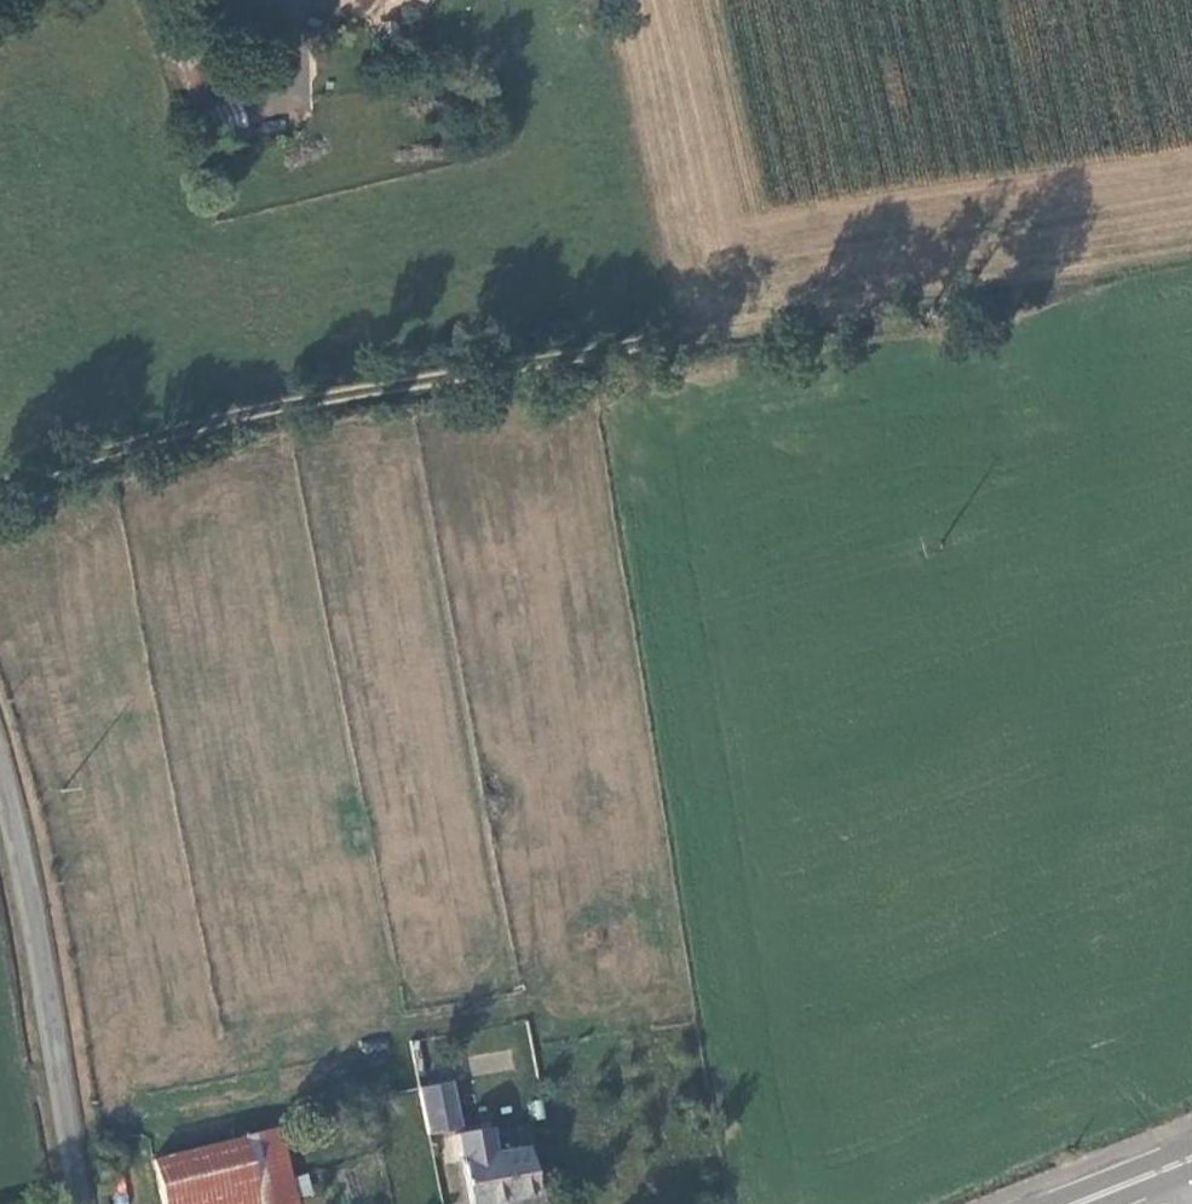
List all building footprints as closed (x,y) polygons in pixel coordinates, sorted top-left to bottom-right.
[(378,33),(383,40),(391,40),(397,34),(395,26),(388,22),(380,25),(378,33)] [(453,1082),(423,1087),(431,1133),(461,1127),(453,1082)] [(247,1145),(260,1203),(295,1203),(281,1138),(247,1145)] [(247,1145),(150,1165),(158,1203),(260,1203),(247,1145)] [(458,1162),(467,1203),(481,1203),(530,1195),(520,1148),(458,1162)]
